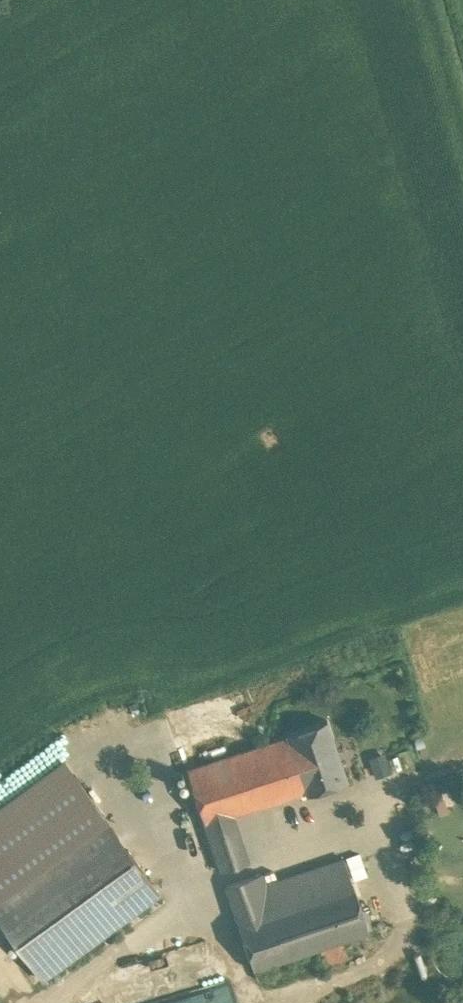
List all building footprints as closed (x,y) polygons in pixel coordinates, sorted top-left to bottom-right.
[(327,719),(287,732),(287,735),(306,790),(307,793),(347,779),(327,719)] [(287,735),(187,768),(208,833),(232,825),(234,825),(231,815),(256,807),(267,803),(306,790),(287,735)] [(369,754),(376,774),(392,769),(386,749),(369,754)] [(66,762),(0,809),(0,890),(104,814),(66,762)] [(0,890),(0,919),(43,978),(161,892),(104,814),(0,890)] [(232,825),(208,833),(221,870),(245,862),(232,825)] [(345,858),(266,884),(274,907),(353,881),(351,876),(345,858)] [(262,872),(226,885),(237,919),(274,907),(266,884),(262,872)] [(274,907),(237,919),(254,969),(369,930),(368,928),(358,896),(353,881),(274,907)] [(369,930),(254,969),(259,985),(375,947),(369,930)] [(225,979),(206,940),(118,967),(59,1001),(60,1002),(232,1002),(225,979)]
